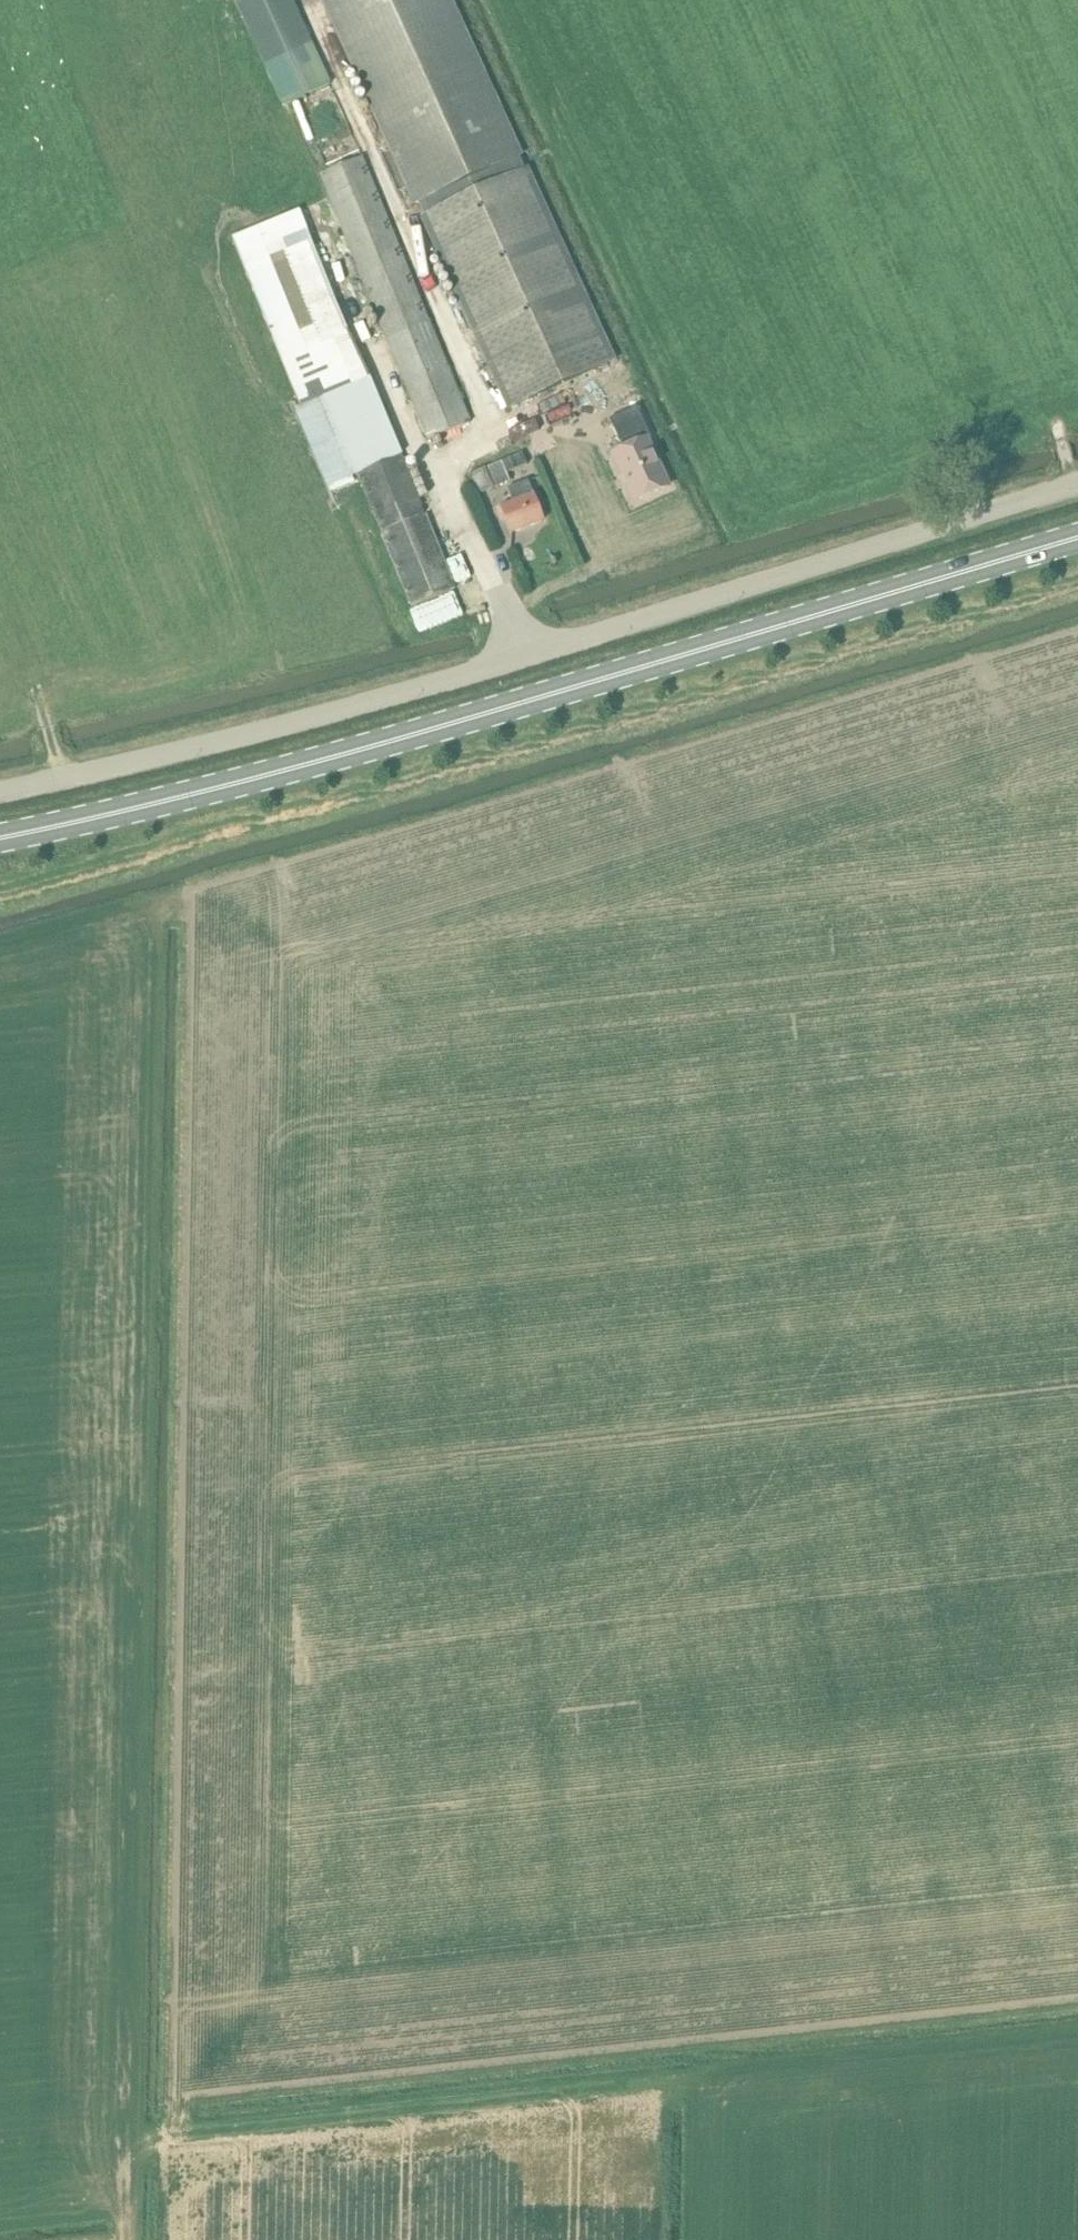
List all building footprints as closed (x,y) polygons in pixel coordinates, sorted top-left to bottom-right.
[(236,3),(281,103),(331,81),(295,0),(243,0),(236,3)] [(416,204),(419,202),(425,215),(421,216),(509,408),(617,358),(529,166),(526,168),(520,156),(524,154),(453,0),(323,0),(416,204)] [(319,175),(427,436),(472,422),(363,154),(319,175)] [(300,209),(231,237),(301,404),(323,397),(408,603),(455,584),(370,376),(369,377),(346,329),(348,329),(300,209)] [(610,419),(624,450),(612,455),(634,502),(669,486),(648,440),(652,438),(637,407),(610,419)] [(522,451),(470,473),(478,493),(511,479),(508,472),(529,464),(522,451)] [(497,509),(502,520),(506,519),(511,533),(543,521),(534,496),(528,481),(507,489),(513,503),(497,509)] [(442,599),(423,607),(431,628),(451,621),(442,599)]
